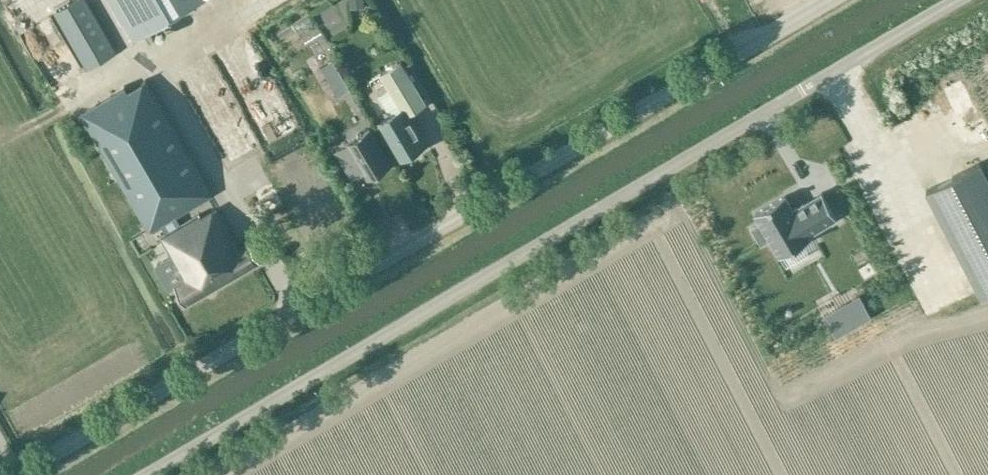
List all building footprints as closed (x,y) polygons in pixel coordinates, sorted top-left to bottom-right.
[(102,61),(116,52),(87,0),(77,0),(54,12),(87,70),(102,61)] [(202,0),(111,0),(135,41),(203,2),(202,0)] [(340,95),(350,88),(333,59),(322,65),(340,95)] [(407,115),(416,110),(426,104),(402,62),(380,75),(400,109),(377,123),(398,159),(424,144),(407,115)] [(125,87),(81,114),(149,231),(161,224),(167,233),(161,236),(172,255),(156,265),(171,290),(177,286),(187,303),(258,262),(246,242),(237,247),(215,208),(200,216),(199,213),(181,224),(176,216),(213,195),(146,80),(127,91),(125,87)] [(370,130),(336,151),(352,178),(364,170),(368,178),(390,164),(370,130)] [(966,268),(981,298),(987,294),(987,176),(980,162),(926,190),(966,268)] [(770,238),(780,256),(810,238),(808,235),(837,218),(822,193),(793,210),(785,196),(755,213),(760,223),(752,228),(761,243),(770,238)] [(824,315),(830,325),(837,337),(872,316),(865,305),(859,294),(824,315)]
